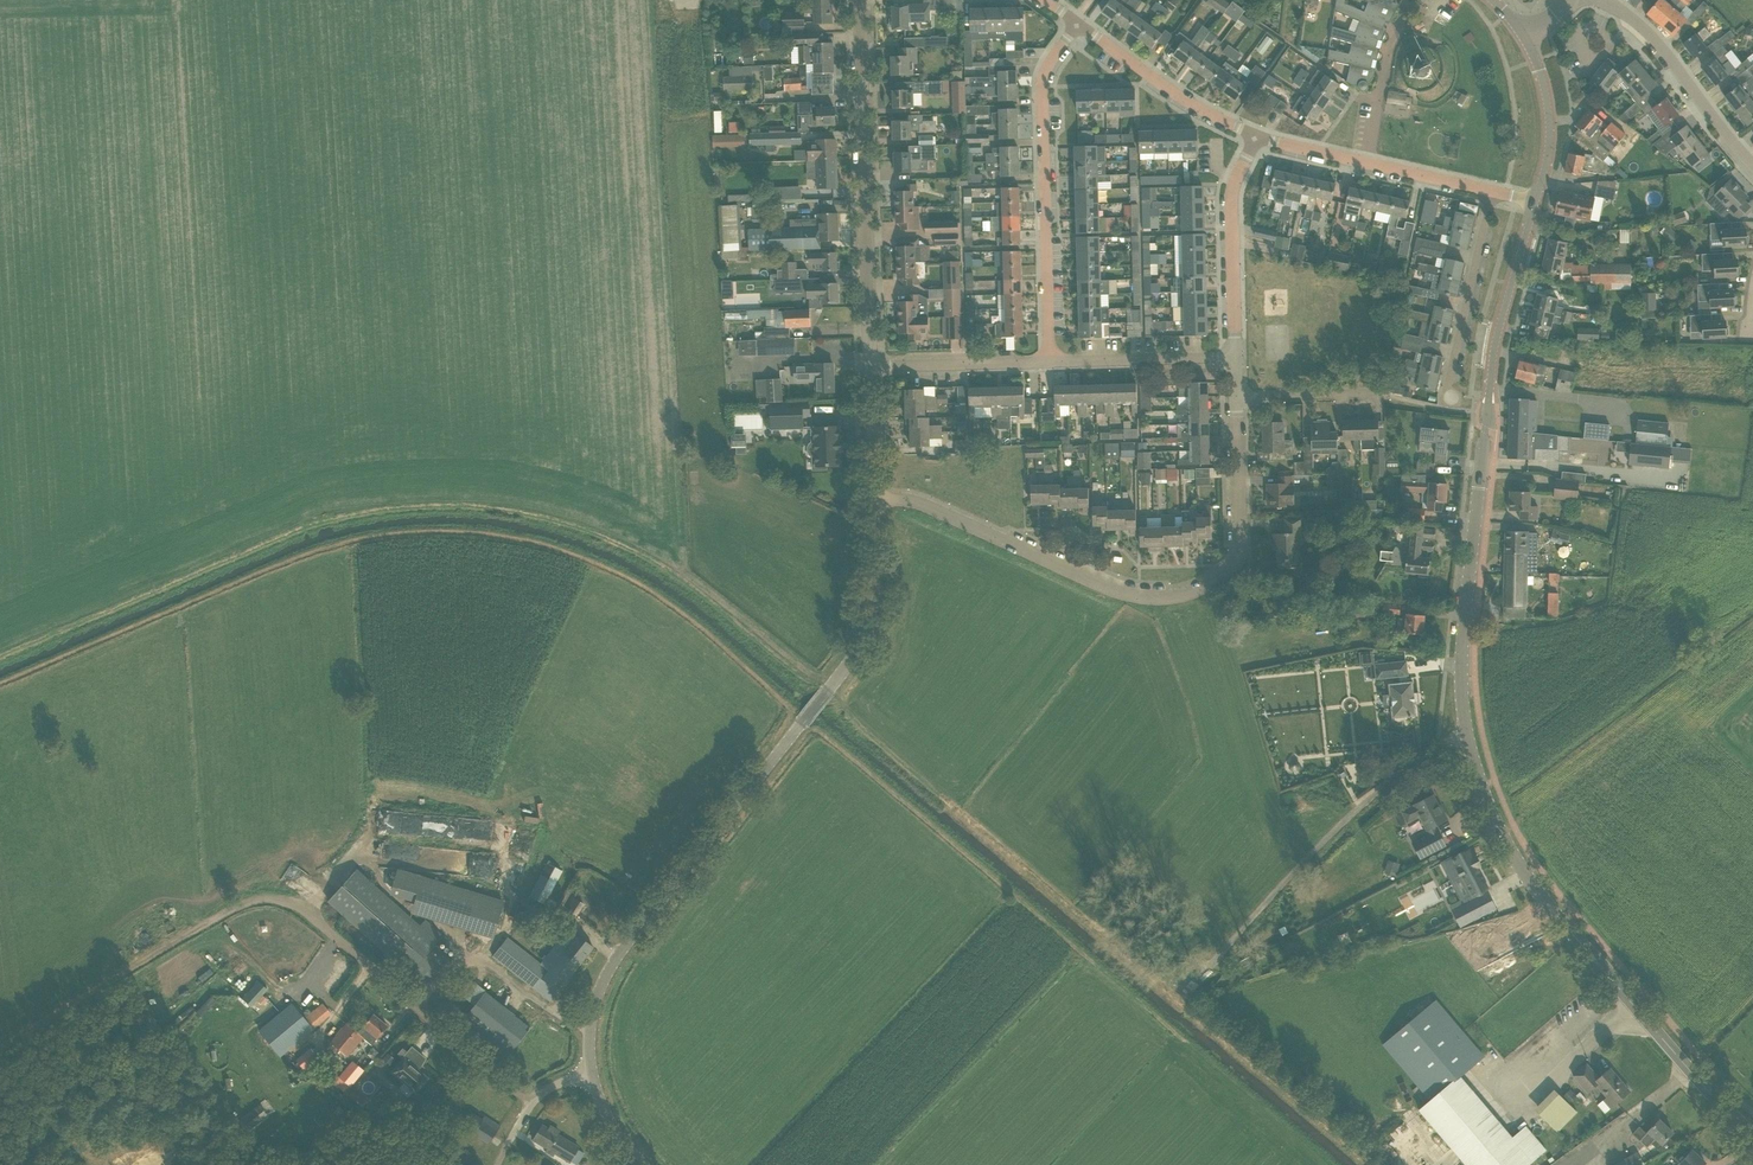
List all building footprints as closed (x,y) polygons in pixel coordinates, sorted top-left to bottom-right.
[(814,24),(820,24),(832,24),(831,0),(812,0),(813,14),(814,14),(814,24)] [(964,12),(964,0),(938,0),(937,10),(951,11),(964,12)] [(1114,21),(1124,8),(1114,0),(1110,0),(1102,12),(1114,21)] [(1114,21),(1127,30),(1137,17),(1131,13),(1140,0),(1130,0),(1124,8),(1114,21)] [(1211,5),(1223,14),(1224,13),(1229,6),(1230,4),(1227,2),(1224,0),(1214,0),(1211,5)] [(1336,1),(1390,23),(1393,16),(1397,9),(1398,8),(1392,7),(1394,0),(1361,0),(1368,3),(1365,12),(1345,4),(1346,0),(1336,0),(1336,1)] [(1660,25),(1681,0),(1672,0),(1668,5),(1662,0),(1659,0),(1648,14),(1660,25)] [(1673,36),(1686,20),(1680,15),(1686,8),(1685,7),(1691,0),(1681,0),(1660,25),(1673,36)] [(1229,6),(1224,13),(1228,16),(1237,4),(1233,1),(1232,2),(1230,4),(1229,6)] [(1336,1),(1334,11),(1353,19),(1361,22),(1356,34),(1382,42),(1385,33),(1382,32),(1386,22),(1390,23),(1336,1)] [(1694,12),(1699,17),(1709,7),(1703,1),(1694,12)] [(1151,9),(1157,14),(1163,7),(1156,2),(1151,9)] [(893,17),(890,17),(891,28),(893,28),(893,30),(909,29),(909,22),(930,22),(930,4),(907,5),(907,6),(893,7),(893,13),(893,17)] [(1157,14),(1164,19),(1169,12),(1163,7),(1157,14)] [(1011,31),(1012,40),(1024,40),(1023,9),(1006,10),(1006,31),(1011,31)] [(971,10),(971,32),(989,31),(988,10),(971,10)] [(988,10),(989,31),(1006,31),(1006,10),(988,10)] [(784,13),(784,28),(803,27),(803,13),(784,13)] [(1242,14),(1238,20),(1245,24),(1248,19),(1246,17),(1242,14)] [(1127,30),(1139,39),(1149,25),(1137,17),(1127,30)] [(1413,24),(1416,30),(1425,25),(1421,19),(1413,24)] [(1139,39),(1152,48),(1162,35),(1149,25),(1139,39)] [(1332,27),(1331,37),(1352,43),(1352,44),(1349,54),(1349,55),(1377,61),(1379,53),(1379,52),(1376,51),(1378,41),(1382,42),(1356,34),(1348,31),(1332,27)] [(1683,44),(1694,58),(1706,49),(1701,42),(1710,34),(1705,27),(1683,44)] [(1173,55),(1186,64),(1209,32),(1203,28),(1193,42),(1180,32),(1169,47),(1176,52),(1173,55)] [(1752,37),(1752,30),(1747,28),(1745,34),(1752,37)] [(1708,47),(1713,54),(1723,46),(1735,36),(1730,30),(1718,40),(1718,39),(1708,47)] [(1186,64),(1199,73),(1209,60),(1203,56),(1217,37),(1209,32),(1186,64)] [(799,46),(799,64),(833,63),(833,43),(823,43),(823,33),(792,35),(792,44),(807,44),(807,46),(799,46)] [(939,36),(931,36),(931,38),(923,38),(924,48),(948,47),(947,37),(939,37),(939,36)] [(1257,50),(1263,55),(1274,41),(1267,36),(1257,50)] [(1223,53),(1229,57),(1235,50),(1228,45),(1223,53)] [(1713,63),(1704,70),(1716,85),(1727,76),(1731,81),(1736,78),(1751,66),(1747,60),(1742,64),(1731,50),(1728,53),(1723,46),(1713,54),(1718,59),(1713,63)] [(892,65),(890,65),(891,73),(892,73),(892,75),(904,75),(913,75),(913,63),(918,63),(918,48),(911,48),(899,48),(899,57),(892,57),(892,65)] [(1328,57),(1327,60),(1350,65),(1347,82),(1349,84),(1352,85),(1355,86),(1358,86),(1358,87),(1359,88),(1359,89),(1360,90),(1361,90),(1361,91),(1362,91),(1363,91),(1364,91),(1365,91),(1366,90),(1367,90),(1368,89),(1368,88),(1368,87),(1368,86),(1368,85),(1368,84),(1368,83),(1370,81),(1372,79),(1373,77),(1374,75),(1375,72),(1371,71),(1373,61),(1377,62),(1377,61),(1349,55),(1349,54),(1335,51),(1329,49),(1328,57)] [(1229,57),(1236,62),(1241,54),(1235,50),(1229,57)] [(1006,51),(1006,59),(1024,58),(1024,51),(1006,51)] [(754,52),(744,53),(744,65),(754,65),(754,52)] [(1424,79),(1426,79),(1427,78),(1428,77),(1429,76),(1430,76),(1431,75),(1431,74),(1431,73),(1432,72),(1432,71),(1432,70),(1432,68),(1432,67),(1432,66),(1431,65),(1431,64),(1430,63),(1429,63),(1429,62),(1428,61),(1427,61),(1426,60),(1425,60),(1424,59),(1423,59),(1422,59),(1419,60),(1417,60),(1417,61),(1416,62),(1415,62),(1414,63),(1413,64),(1413,65),(1413,66),(1412,67),(1412,68),(1412,69),(1412,70),(1412,71),(1412,72),(1413,73),(1413,74),(1414,75),(1415,76),(1415,77),(1416,78),(1417,78),(1418,79),(1419,79),(1420,79),(1421,79),(1423,79),(1424,79)] [(1199,73),(1211,82),(1221,69),(1209,60),(1199,73)] [(1591,79),(1606,92),(1613,83),(1617,87),(1620,85),(1625,91),(1626,91),(1646,74),(1635,61),(1634,62),(1633,61),(1628,65),(1629,67),(1619,75),(1604,63),(1591,79)] [(1211,82),(1223,91),(1236,74),(1238,72),(1238,71),(1226,62),(1225,63),(1221,69),(1211,82)] [(814,73),(811,73),(812,89),(812,95),(833,94),(833,73),(834,73),(833,63),(814,64),(814,73)] [(1751,66),(1736,78),(1742,84),(1725,97),(1731,105),(1730,106),(1735,113),(1736,111),(1752,98),(1752,87),(1748,81),(1752,77),(1752,78),(1752,64),(1751,66)] [(1223,91),(1236,101),(1246,88),(1252,92),(1266,72),(1256,65),(1252,71),(1246,78),(1238,72),(1236,74),(1223,91)] [(733,77),(724,77),(724,90),(753,89),(753,71),(753,66),(744,66),(733,66),(733,67),(733,77)] [(1297,75),(1305,80),(1309,73),(1302,68),(1297,75)] [(1311,84),(1330,98),(1339,85),(1318,70),(1309,83),(1311,84)] [(953,72),(953,80),(962,79),(962,71),(953,72)] [(975,77),(970,78),(971,87),(1016,86),(1016,72),(1004,72),(999,72),(999,75),(992,75),(992,77),(990,77),(975,77)] [(1635,102),(1625,111),(1626,112),(1631,118),(1642,109),(1652,101),(1652,100),(1647,94),(1656,86),(1646,74),(1629,87),(1635,95),(1631,98),(1635,102)] [(1297,75),(1293,82),(1300,87),(1305,80),(1297,75)] [(784,78),(785,91),(802,90),(801,78),(784,78)] [(893,91),(893,108),(914,108),(913,94),(925,93),(925,95),(943,94),(943,80),(899,82),(899,90),(893,91)] [(965,83),(954,84),(954,102),(965,101),(965,95),(965,88),(965,83)] [(1308,101),(1322,110),(1330,98),(1311,84),(1307,90),(1312,94),(1308,101)] [(1000,96),(1000,101),(1017,100),(1016,86),(971,87),(965,88),(965,95),(986,94),(987,97),(1000,96)] [(1388,102),(1405,104),(1406,95),(1399,94),(1399,90),(1390,89),(1388,102)] [(1120,91),(1120,111),(1135,111),(1134,90),(1120,91)] [(1091,92),(1092,112),(1106,112),(1105,91),(1091,92)] [(1105,91),(1106,112),(1120,111),(1120,91),(1105,91)] [(1077,92),(1078,113),(1092,112),(1091,92),(1077,92)] [(725,93),(710,93),(711,101),(715,100),(715,101),(725,101),(725,93)] [(1274,110),(1281,115),(1288,105),(1271,94),(1266,103),(1275,109),(1274,110)] [(1462,94),(1457,102),(1465,107),(1470,98),(1462,94)] [(1292,109),(1313,123),(1322,110),(1308,101),(1301,96),(1292,109)] [(1736,111),(1743,119),(1741,120),(1745,126),(1747,125),(1752,121),(1752,98),(1736,111)] [(1652,101),(1642,109),(1646,115),(1648,114),(1652,111),(1663,125),(1659,129),(1657,130),(1658,131),(1652,135),(1645,140),(1652,145),(1657,141),(1676,126),(1672,128),(1669,122),(1671,120),(1678,115),(1666,99),(1656,107),(1652,101)] [(808,115),(808,125),(835,124),(838,123),(838,116),(835,115),(834,108),(817,109),(812,109),(812,102),(798,103),(798,115),(808,115)] [(967,106),(967,125),(977,125),(977,115),(990,115),(990,106),(967,106)] [(992,113),(993,124),(1000,124),(1017,124),(1017,110),(1000,110),(1000,113),(992,113)] [(1579,122),(1612,150),(1614,148),(1625,135),(1611,123),(1608,126),(1589,110),(1579,122)] [(894,123),(894,140),(910,139),(910,131),(920,130),(920,132),(937,132),(936,120),(922,121),(922,115),(909,115),(909,123),(894,123)] [(739,122),(729,123),(729,133),(740,133),(739,122)] [(1603,161),(1612,150),(1579,122),(1575,126),(1579,129),(1573,136),(1593,153),(1603,161)] [(1000,124),(1001,139),(1018,138),(1017,124),(1000,124)] [(967,125),(967,144),(981,144),(981,143),(989,143),(989,134),(977,134),(977,125),(967,125)] [(1671,140),(1692,167),(1701,160),(1703,162),(1705,162),(1708,159),(1709,157),(1707,155),(1708,154),(1686,127),(1680,132),(1676,126),(1657,141),(1652,145),(1666,153),(1667,151),(1662,147),(1671,140)] [(1078,132),(1079,144),(1093,143),(1093,131),(1078,132)] [(1169,153),(1183,153),(1182,131),(1168,132),(1169,153)] [(1182,131),(1183,160),(1197,159),(1197,131),(1182,131)] [(767,145),(767,152),(775,151),(775,145),(801,144),(801,132),(786,132),(771,133),(750,133),(750,146),(767,145)] [(1139,132),(1140,154),(1154,154),(1154,132),(1139,132)] [(1169,153),(1168,132),(1154,132),(1154,154),(1155,154),(1169,153)] [(965,134),(956,135),(957,143),(966,142),(965,134)] [(1124,135),(1124,142),(1136,142),(1136,134),(1124,135)] [(713,147),(714,147),(733,147),(732,135),(713,135),(713,147)] [(1095,135),(1096,143),(1107,143),(1107,135),(1095,135)] [(1107,135),(1107,143),(1120,142),(1119,135),(1107,135)] [(809,142),(810,161),(817,161),(836,160),(835,140),(816,140),(816,142),(809,142)] [(967,144),(967,162),(973,162),(973,153),(981,152),(981,144),(967,144)] [(906,153),(895,154),(895,173),(907,172),(911,172),(911,163),(911,161),(936,160),(936,146),(936,145),(921,145),(921,146),(909,146),(909,153),(906,153)] [(986,153),(986,162),(1018,162),(1018,147),(993,148),(993,153),(986,153)] [(1076,147),(1076,162),(1097,162),(1105,161),(1105,147),(1076,147)] [(1581,171),(1607,176),(1609,166),(1603,161),(1593,153),(1592,156),(1585,154),(1584,157),(1569,154),(1565,172),(1580,176),(1581,171)] [(837,188),(836,160),(817,161),(818,189),(837,188)] [(1001,171),(1002,176),(1019,176),(1018,162),(986,162),(986,171),(1001,171)] [(1076,162),(1076,176),(1111,175),(1097,175),(1097,162),(1076,162)] [(1184,172),(1185,184),(1198,183),(1198,171),(1184,172)] [(1275,211),(1281,213),(1291,174),(1275,171),(1274,178),(1264,176),(1262,187),(1272,190),(1272,187),(1279,189),(1275,203),(1276,204),(1275,211)] [(968,177),(968,183),(982,182),(981,174),(968,174),(968,177)] [(1280,219),(1288,221),(1293,201),(1300,203),(1305,178),(1291,174),(1281,213),(1280,219)] [(1076,176),(1077,190),(1097,190),(1097,182),(1112,182),(1111,175),(1076,176)] [(1141,177),(1141,185),(1155,184),(1155,176),(1141,177)] [(1155,176),(1155,184),(1169,184),(1169,176),(1155,176)] [(1169,176),(1169,184),(1182,184),(1182,176),(1169,176)] [(1305,209),(1304,217),(1311,219),(1313,211),(1317,198),(1320,181),(1305,178),(1300,203),(1302,194),(1309,196),(1306,209),(1305,209)] [(1714,196),(1737,220),(1750,207),(1744,201),(1747,197),(1740,190),(1740,187),(1735,182),(1733,183),(1730,180),(1714,196)] [(1336,185),(1320,181),(1317,198),(1332,201),(1336,185)] [(1595,197),(1614,201),(1616,190),(1615,190),(1616,182),(1608,181),(1598,182),(1597,186),(1595,197)] [(896,192),(896,208),(914,207),(913,192),(917,192),(916,184),(905,184),(906,191),(896,192)] [(764,200),(802,199),(801,186),(764,188),(764,200)] [(1175,195),(1175,202),(1182,202),(1203,201),(1203,187),(1182,187),(1182,195),(1175,195)] [(1002,188),(1002,203),(1019,202),(1019,188),(1002,188)] [(1142,188),(1143,203),(1150,203),(1150,202),(1153,202),(1153,203),(1156,203),(1156,188),(1142,188)] [(1344,212),(1359,216),(1361,208),(1365,191),(1349,188),(1346,204),(1344,212)] [(1077,190),(1077,204),(1098,204),(1097,190),(1077,190)] [(1361,208),(1376,211),(1380,195),(1365,191),(1361,208)] [(1557,208),(1556,213),(1567,216),(1568,216),(1565,227),(1575,229),(1577,218),(1589,220),(1590,219),(1594,199),(1581,196),(1572,194),(1560,192),(1557,208)] [(1380,195),(1376,211),(1384,213),(1391,215),(1395,198),(1380,195)] [(1391,215),(1386,236),(1411,242),(1415,224),(1406,222),(1404,229),(1397,227),(1399,217),(1406,218),(1410,202),(1395,198),(1391,215)] [(754,202),(754,221),(768,221),(768,201),(754,202)] [(1176,216),(1203,215),(1203,201),(1182,202),(1183,215),(1176,216)] [(992,217),(1020,216),(1019,202),(1002,203),(997,203),(997,217),(992,217)] [(964,204),(964,218),(972,218),(972,203),(964,204)] [(1143,203),(1143,217),(1151,217),(1151,216),(1150,213),(1150,203),(1143,203)] [(1077,204),(1077,219),(1098,218),(1098,204),(1077,204)] [(722,205),(724,251),(740,251),(738,205),(722,205)] [(901,230),(907,230),(919,230),(919,207),(914,207),(896,208),(897,224),(901,224),(901,230)] [(1652,209),(1651,217),(1661,218),(1662,211),(1652,209)] [(1319,221),(1320,213),(1313,211),(1311,219),(1319,221)] [(1436,225),(1471,233),(1475,216),(1456,212),(1454,222),(1438,218),(1436,225)] [(1671,216),(1675,226),(1687,222),(1684,212),(1671,216)] [(794,227),(769,228),(769,229),(770,250),(810,249),(815,249),(821,248),(820,242),(827,241),(839,241),(838,213),(826,214),(819,214),(819,226),(794,227)] [(1421,221),(1434,224),(1436,216),(1423,213),(1421,218),(1421,221)] [(1176,216),(1176,231),(1204,230),(1203,215),(1176,216)] [(1003,231),(1020,231),(1020,216),(992,217),(992,231),(1003,231)] [(1143,217),(1143,229),(1151,229),(1151,217),(1143,217)] [(964,218),(965,232),(972,232),(972,218),(964,218)] [(1077,219),(1078,233),(1107,233),(1106,218),(1098,218),(1077,219)] [(1355,236),(1362,238),(1366,223),(1358,221),(1355,236)] [(1720,223),(1710,223),(1711,236),(1710,236),(1711,241),(1717,240),(1723,240),(1723,246),(1746,245),(1746,244),(1749,244),(1748,236),(1746,236),(1746,229),(1741,229),(1732,230),(1731,222),(1720,223)] [(935,234),(959,233),(958,223),(925,224),(925,234),(935,234)] [(1449,245),(1468,250),(1471,233),(1436,225),(1434,233),(1451,236),(1449,245)] [(1663,235),(1672,244),(1679,236),(1670,227),(1663,235)] [(754,229),(755,247),(763,246),(762,228),(754,229)] [(1255,235),(1275,241),(1276,236),(1277,236),(1277,233),(1257,228),(1255,235)] [(1621,229),(1620,242),(1628,242),(1629,229),(1621,229)] [(998,238),(998,246),(1021,245),(1020,231),(1003,231),(1003,237),(998,238)] [(965,232),(965,246),(973,246),(972,232),(965,232)] [(935,234),(936,246),(959,245),(959,233),(935,234)] [(1182,235),(1182,250),(1204,249),(1204,235),(1192,235),(1182,235)] [(1143,236),(1144,251),(1150,251),(1150,250),(1157,250),(1157,243),(1150,243),(1150,236),(1143,236)] [(1275,248),(1289,251),(1291,239),(1277,236),(1276,236),(1275,241),(1276,241),(1275,248)] [(1078,238),(1078,253),(1099,252),(1099,238),(1078,238)] [(1415,245),(1433,249),(1435,242),(1417,238),(1415,245)] [(900,247),(897,247),(898,263),(900,263),(915,263),(921,262),(921,246),(918,246),(918,240),(907,240),(899,240),(900,247)] [(1549,240),(1542,269),(1553,272),(1561,274),(1563,263),(1568,244),(1549,240)] [(1290,258),(1303,261),(1306,246),(1293,244),(1290,258)] [(1414,253),(1432,257),(1433,249),(1415,245),(1414,253)] [(831,254),(830,248),(821,248),(815,249),(810,249),(810,264),(815,264),(815,271),(823,271),(837,271),(837,269),(839,269),(839,262),(837,262),(836,253),(831,254)] [(1205,264),(1204,249),(1182,250),(1183,264),(1205,264)] [(959,251),(944,252),(945,262),(959,262),(959,251)] [(1004,252),(1004,266),(1021,266),(1021,251),(1009,252),(1004,252)] [(1133,264),(1133,265),(1140,265),(1139,251),(1132,251),(1133,259),(1125,259),(1126,264),(1133,264)] [(1144,251),(1144,265),(1158,265),(1158,264),(1166,264),(1166,254),(1150,254),(1150,251),(1144,251)] [(965,252),(965,267),(979,267),(979,259),(973,259),(973,252),(965,252)] [(1078,253),(1079,267),(1099,266),(1099,252),(1078,253)] [(1325,267),(1348,271),(1350,257),(1328,253),(1325,267)] [(1723,253),(1702,254),(1702,267),(1702,272),(1709,271),(1714,271),(1715,277),(1738,276),(1738,275),(1740,274),(1740,267),(1738,267),(1737,260),(1733,260),(1724,261),(1723,253)] [(1642,258),(1643,268),(1654,267),(1653,257),(1642,258)] [(1425,272),(1461,280),(1465,263),(1446,259),(1446,260),(1436,258),(1434,267),(1423,264),(1421,271),(1425,272)] [(1366,263),(1364,270),(1375,273),(1375,272),(1376,266),(1377,262),(1366,260),(1366,263)] [(944,262),(944,289),(952,289),(961,288),(961,274),(960,262),(959,262),(945,262),(944,262)] [(908,279),(908,285),(919,285),(919,278),(915,278),(915,263),(898,263),(898,279),(908,279)] [(1183,264),(1183,278),(1205,278),(1205,264),(1183,264)] [(1144,265),(1144,279),(1151,279),(1151,275),(1158,275),(1158,265),(1144,265)] [(1590,272),(1573,272),(1573,282),(1591,281),(1591,284),(1604,284),(1611,284),(1631,283),(1631,265),(1590,265),(1590,272)] [(1004,266),(1004,280),(1021,280),(1021,266),(1004,266)] [(1079,267),(1079,281),(1100,280),(1099,266),(1079,267)] [(778,280),(802,279),(801,269),(778,270),(778,275),(771,275),(771,280),(775,280),(778,280)] [(1446,294),(1457,297),(1461,280),(1425,272),(1424,280),(1440,284),(1438,293),(1446,294)] [(1178,293),(1205,293),(1205,278),(1183,278),(1183,286),(1171,286),(1171,293),(1178,293)] [(775,285),(773,289),(776,291),(776,293),(802,292),(802,290),(802,279),(778,280),(775,280),(775,285)] [(998,280),(998,295),(1005,295),(1022,294),(1021,280),(1004,280),(998,280)] [(1079,281),(1079,295),(1100,295),(1109,294),(1109,280),(1100,280),(1079,281)] [(723,282),(723,290),(731,290),(731,281),(723,282)] [(822,284),(809,285),(809,290),(809,292),(809,297),(809,308),(823,308),(823,303),(838,303),(837,284),(825,284),(822,284)] [(1707,284),(1697,285),(1698,297),(1698,302),(1705,302),(1705,301),(1710,301),(1711,308),(1734,306),(1734,305),(1736,305),(1736,297),(1733,297),(1733,290),(1728,291),(1719,291),(1719,284),(1707,284)] [(1411,285),(1406,285),(1405,291),(1415,294),(1415,295),(1428,298),(1430,289),(1411,285)] [(1656,310),(1655,287),(1640,288),(1641,311),(1656,310)] [(944,289),(929,290),(929,299),(944,299),(945,317),(950,317),(961,317),(962,317),(961,288),(952,289),(944,289)] [(1178,298),(1178,307),(1206,306),(1205,293),(1178,293),(1178,298)] [(899,302),(899,318),(920,318),(919,294),(909,294),(909,302),(899,302)] [(999,309),(1022,308),(1022,294),(1005,295),(1005,308),(999,309)] [(1535,309),(1570,318),(1572,313),(1564,311),(1564,308),(1556,306),(1557,299),(1538,294),(1535,309)] [(1079,295),(1080,309),(1100,309),(1100,295),(1079,295)] [(1602,306),(1590,305),(1589,315),(1601,316),(1602,306)] [(1185,307),(1185,321),(1206,320),(1206,306),(1178,307),(1185,307)] [(1431,323),(1450,327),(1454,311),(1435,306),(1433,315),(1411,311),(1409,318),(1422,321),(1431,323)] [(999,309),(999,323),(1022,322),(1022,308),(999,309)] [(779,309),(747,311),(747,319),(761,319),(761,317),(766,317),(767,319),(767,327),(776,327),(777,339),(790,339),(790,327),(811,327),(810,310),(779,311),(779,309)] [(1100,309),(1080,309),(1080,324),(1101,323),(1109,323),(1109,309),(1100,309)] [(1570,318),(1535,309),(1531,325),(1536,326),(1533,338),(1548,338),(1552,322),(1560,324),(1561,322),(1569,324),(1570,318)] [(1699,315),(1690,315),(1691,328),(1690,328),(1691,333),(1697,332),(1703,332),(1703,338),(1726,337),(1726,336),(1729,336),(1728,328),(1726,328),(1725,321),(1721,321),(1712,322),(1711,314),(1700,315),(1699,315)] [(910,340),(920,340),(920,334),(928,334),(928,317),(920,318),(899,318),(899,334),(910,334),(910,340)] [(943,317),(943,339),(961,339),(961,317),(950,317),(945,317),(943,317)] [(1185,324),(1186,336),(1207,335),(1206,320),(1185,321),(1185,324)] [(1428,339),(1446,344),(1450,327),(1431,323),(1422,321),(1419,337),(1425,338),(1428,339)] [(996,323),(996,338),(1022,337),(1022,322),(999,323),(996,323)] [(1128,322),(1128,337),(1141,337),(1141,322),(1134,322),(1128,322)] [(1146,325),(1146,337),(1159,337),(1159,331),(1167,330),(1167,322),(1152,322),(1146,322),(1146,325)] [(967,323),(967,339),(983,339),(983,323),(973,323),(967,323)] [(1080,324),(1081,338),(1101,338),(1101,323),(1080,324)] [(1652,330),(1643,330),(1643,341),(1652,341),(1652,330)] [(1395,340),(1423,346),(1425,338),(1397,332),(1395,340)] [(1610,332),(1601,332),(1601,336),(1601,341),(1605,341),(1610,341),(1610,332)] [(738,341),(739,356),(746,355),(757,355),(795,354),(794,339),(790,339),(777,339),(745,340),(738,341)] [(1393,347),(1422,353),(1423,346),(1395,340),(1393,347)] [(1404,366),(1439,374),(1443,358),(1416,352),(1414,361),(1406,359),(1404,366)] [(1515,379),(1542,386),(1547,367),(1520,359),(1515,379)] [(1412,386),(1436,391),(1439,374),(1404,366),(1389,363),(1386,378),(1395,380),(1397,374),(1411,377),(1410,382),(1412,386)] [(816,382),(817,393),(834,392),(833,364),(794,365),(795,376),(795,383),(816,382)] [(1556,389),(1572,391),(1576,373),(1561,370),(1556,389)] [(766,398),(767,402),(781,401),(781,397),(780,379),(758,380),(759,398),(766,398)] [(1179,388),(1179,397),(1188,397),(1208,396),(1208,382),(1176,383),(1176,388),(1179,388)] [(1132,404),(1132,415),(1137,415),(1136,384),(1122,385),(1123,404),(1132,404)] [(1140,384),(1141,398),(1151,398),(1151,384),(1140,384)] [(1095,385),(1082,386),(1083,416),(1087,416),(1087,405),(1096,405),(1095,385)] [(1105,413),(1105,416),(1110,416),(1109,385),(1095,385),(1096,405),(1097,413),(1105,413)] [(1109,385),(1110,416),(1114,416),(1114,404),(1123,404),(1122,385),(1109,385)] [(1395,385),(1394,392),(1403,394),(1403,396),(1411,398),(1412,392),(1405,391),(1405,387),(1395,385)] [(1055,413),(1055,417),(1060,417),(1059,406),(1069,405),(1068,386),(1054,386),(1055,397),(1047,398),(1047,414),(1055,413)] [(1077,405),(1078,416),(1083,416),(1082,386),(1068,386),(1069,405),(1077,405)] [(1010,419),(1010,387),(996,388),(997,419),(1010,419)] [(1019,416),(1019,418),(1025,418),(1032,418),(1032,414),(1032,398),(1024,398),(1024,387),(1010,387),(1010,407),(1011,407),(1011,416),(1019,416)] [(969,388),(970,419),(975,419),(974,408),(983,408),(983,388),(969,388)] [(992,408),(992,419),(997,419),(996,388),(983,388),(983,408),(992,408)] [(905,396),(906,405),(937,404),(937,397),(925,397),(924,390),(901,390),(901,396),(905,396)] [(937,394),(938,404),(948,404),(948,394),(937,394)] [(1188,397),(1189,410),(1208,410),(1208,396),(1188,397)] [(1141,398),(1141,412),(1152,411),(1151,398),(1141,398)] [(1529,399),(1510,399),(1509,431),(1528,432),(1529,417),(1529,414),(1536,414),(1536,401),(1529,400),(1529,399)] [(771,409),(771,426),(803,425),(803,415),(810,414),(809,401),(770,403),(770,404),(771,409)] [(955,403),(956,413),(966,413),(966,403),(959,403),(955,403)] [(906,405),(906,419),(930,418),(926,418),(925,411),(937,410),(937,404),(906,405)] [(1189,415),(1189,424),(1209,423),(1208,410),(1177,411),(1177,416),(1189,415)] [(910,425),(911,433),(942,432),(941,425),(930,426),(930,418),(906,419),(906,425),(910,425)] [(1312,435),(1312,450),(1321,450),(1322,454),(1337,454),(1337,433),(1330,433),(1329,422),(1327,422),(1327,420),(1318,420),(1318,422),(1315,422),(1315,435),(1312,435)] [(1636,441),(1665,443),(1667,422),(1638,420),(1636,441)] [(1360,450),(1359,421),(1343,422),(1344,439),(1354,439),(1354,450),(1356,450),(1360,450)] [(1377,421),(1359,421),(1360,450),(1362,450),(1376,450),(1376,449),(1378,449),(1377,432),(1377,421)] [(958,422),(958,431),(967,431),(967,422),(958,422)] [(1124,429),(1124,439),(1138,438),(1138,429),(1131,429),(1131,422),(1124,422),(1124,429)] [(1608,440),(1610,425),(1585,422),(1583,438),(1608,440)] [(1189,424),(1178,424),(1178,438),(1209,437),(1209,423),(1189,424)] [(1285,423),(1264,424),(1264,452),(1271,452),(1271,460),(1293,460),(1292,445),(1285,445),(1285,442),(1285,423)] [(817,457),(813,457),(813,470),(826,469),(826,466),(841,466),(839,427),(816,427),(817,457)] [(1421,427),(1419,442),(1436,444),(1434,463),(1435,463),(1446,465),(1449,430),(1421,427)] [(1154,428),(1141,428),(1141,438),(1142,438),(1154,437),(1154,428)] [(1110,432),(1110,439),(1124,439),(1124,429),(1111,429),(1111,432),(1110,432)] [(1509,431),(1508,458),(1535,460),(1536,443),(1536,433),(1528,432),(1509,431)] [(911,433),(911,447),(930,447),(930,439),(942,439),(942,432),(911,433)] [(984,435),(984,443),(994,442),(994,433),(985,433),(985,434),(984,435)] [(737,446),(737,453),(746,454),(747,434),(733,434),(732,446),(737,446)] [(970,436),(971,443),(984,443),(984,435),(975,435),(975,436),(970,436)] [(1189,442),(1190,451),(1210,450),(1209,437),(1178,438),(1178,442),(1189,442)] [(955,441),(956,453),(967,453),(967,440),(955,441)] [(1139,443),(1139,452),(1140,452),(1148,452),(1147,442),(1139,443)] [(1631,443),(1629,465),(1669,469),(1671,447),(1631,443)] [(1064,444),(1064,452),(1074,452),(1073,444),(1064,444)] [(1135,444),(1121,444),(1122,457),(1135,457),(1135,444)] [(1044,448),(1025,449),(1026,458),(1045,457),(1044,448)] [(1376,456),(1373,456),(1374,464),(1374,476),(1377,476),(1386,475),(1385,460),(1385,449),(1378,449),(1376,449),(1376,450),(1376,456)] [(1190,451),(1190,465),(1210,464),(1210,450),(1190,451)] [(1337,450),(1338,466),(1347,466),(1347,450),(1337,450)] [(1138,469),(1151,469),(1151,452),(1148,452),(1140,452),(1139,452),(1138,452),(1138,469)] [(1294,462),(1294,476),(1305,475),(1304,452),(1304,462),(1294,462)] [(1304,452),(1305,475),(1306,475),(1313,475),(1313,452),(1304,452)] [(1385,460),(1386,475),(1399,475),(1399,468),(1391,468),(1391,460),(1385,460)] [(1417,461),(1416,475),(1426,475),(1433,475),(1435,463),(1434,463),(1417,461)] [(1054,504),(1054,509),(1060,508),(1060,489),(1059,489),(1059,485),(1052,485),(1051,465),(1045,465),(1045,468),(1045,473),(1046,504),(1054,504)] [(1167,469),(1167,480),(1178,480),(1177,468),(1175,469),(1168,469),(1167,469)] [(1196,469),(1196,478),(1210,478),(1222,478),(1221,468),(1196,469)] [(1156,469),(1156,483),(1167,483),(1167,480),(1167,469),(1156,469)] [(1190,470),(1185,470),(1185,479),(1195,479),(1194,470),(1190,470)] [(1046,504),(1045,473),(1038,474),(1038,485),(1031,485),(1031,505),(1046,504)] [(1142,473),(1142,485),(1151,485),(1151,480),(1153,480),(1153,473),(1151,473),(1142,473)] [(1575,473),(1574,480),(1585,482),(1586,474),(1575,473)] [(1268,485),(1268,506),(1293,506),(1292,480),(1306,480),(1306,475),(1305,475),(1294,476),(1294,477),(1279,477),(1279,485),(1268,485)] [(1401,482),(1400,490),(1422,492),(1429,492),(1428,501),(1429,501),(1428,511),(1441,511),(1441,502),(1446,502),(1447,484),(1425,483),(1426,475),(1416,475),(1401,475),(1401,482)] [(1060,489),(1060,508),(1074,508),(1074,477),(1067,477),(1067,489),(1060,489)] [(1083,508),(1083,512),(1089,512),(1089,489),(1081,489),(1080,477),(1074,477),(1074,508),(1083,508)] [(1554,498),(1577,500),(1579,482),(1556,479),(1554,498)] [(1520,519),(1537,520),(1537,506),(1530,506),(1530,492),(1510,491),(1509,511),(1520,511),(1520,519)] [(1130,530),(1130,534),(1136,534),(1136,510),(1128,510),(1127,499),(1127,492),(1123,492),(1123,499),(1121,499),(1122,530),(1130,530)] [(1101,526),(1101,530),(1108,530),(1107,511),(1107,507),(1099,507),(1099,495),(1092,495),(1093,526),(1101,526)] [(1107,511),(1108,530),(1122,530),(1121,499),(1114,499),(1114,511),(1107,511)] [(1362,500),(1344,501),(1345,510),(1362,510),(1362,500)] [(1362,501),(1363,510),(1370,509),(1377,509),(1377,500),(1362,501)] [(1386,500),(1377,500),(1378,509),(1387,509),(1386,500)] [(1196,511),(1197,541),(1203,541),(1203,537),(1212,537),(1211,506),(1204,506),(1204,518),(1197,518),(1197,511),(1196,511)] [(1407,523),(1424,524),(1425,510),(1408,508),(1407,523)] [(1182,523),(1183,546),(1189,546),(1189,542),(1197,541),(1196,511),(1190,511),(1190,522),(1182,523)] [(1168,516),(1169,546),(1183,546),(1182,523),(1182,527),(1175,527),(1175,515),(1168,516)] [(1149,547),(1149,551),(1155,551),(1154,518),(1146,518),(1146,516),(1139,516),(1140,547),(1149,547)] [(1154,518),(1155,551),(1161,551),(1161,547),(1169,546),(1168,516),(1162,516),(1162,518),(1154,518)] [(1286,534),(1273,534),(1273,550),(1277,550),(1278,569),(1290,569),(1298,568),(1297,560),(1297,541),(1302,541),(1301,519),(1297,520),(1285,520),(1286,534)] [(1393,530),(1406,531),(1406,521),(1393,520),(1393,530)] [(1381,551),(1380,560),(1389,561),(1389,563),(1406,565),(1405,572),(1418,574),(1418,577),(1428,578),(1428,575),(1430,559),(1427,558),(1427,551),(1433,552),(1434,542),(1433,542),(1433,539),(1435,540),(1436,530),(1410,527),(1409,537),(1411,537),(1409,556),(1407,556),(1407,554),(1396,546),(1392,552),(1381,551)] [(1505,531),(1504,574),(1527,575),(1527,573),(1536,573),(1536,561),(1537,549),(1537,533),(1528,533),(1528,532),(1517,531),(1505,531)] [(1559,531),(1557,538),(1568,542),(1571,535),(1559,531)] [(1559,573),(1550,573),(1549,581),(1559,581),(1559,573)] [(1503,617),(1526,618),(1527,575),(1504,574),(1503,617)] [(1548,618),(1558,618),(1558,600),(1549,599),(1548,618)] [(1342,609),(1345,619),(1349,618),(1350,619),(1366,615),(1363,603),(1342,609)] [(1383,613),(1400,614),(1400,606),(1384,604),(1383,613)] [(1397,633),(1423,635),(1425,616),(1407,614),(1406,619),(1399,618),(1397,633)] [(1373,651),(1361,652),(1362,663),(1374,661),(1373,651)] [(1395,662),(1375,664),(1376,679),(1399,677),(1407,676),(1408,676),(1407,661),(1395,662)] [(1400,683),(1389,684),(1390,696),(1391,696),(1393,707),(1391,707),(1392,719),(1394,719),(1395,719),(1395,720),(1396,721),(1397,721),(1398,721),(1399,721),(1400,721),(1401,721),(1401,720),(1402,720),(1403,719),(1403,718),(1404,718),(1416,716),(1415,705),(1419,704),(1418,693),(1414,693),(1413,682),(1408,682),(1400,683)] [(1292,761),(1290,765),(1291,769),(1296,769),(1299,767),(1299,763),(1296,761),(1292,761)] [(1342,768),(1337,771),(1342,778),(1347,775),(1342,768)] [(1440,810),(1433,796),(1430,797),(1428,797),(1423,799),(1423,801),(1415,805),(1414,804),(1401,811),(1407,823),(1420,816),(1427,830),(1430,835),(1413,844),(1420,858),(1445,846),(1438,831),(1437,832),(1434,827),(1447,820),(1442,810),(1440,810)] [(1459,928),(1460,929),(1461,928),(1462,928),(1493,912),(1494,911),(1496,910),(1496,909),(1494,910),(1486,894),(1488,893),(1487,892),(1485,894),(1483,890),(1487,888),(1488,888),(1487,887),(1484,880),(1486,879),(1485,879),(1484,877),(1485,877),(1484,877),(1483,875),(1483,874),(1483,875),(1482,873),(1482,872),(1480,873),(1477,867),(1479,866),(1479,865),(1475,858),(1475,857),(1473,858),(1469,852),(1469,851),(1468,852),(1464,854),(1463,854),(1458,857),(1457,853),(1456,854),(1445,859),(1444,860),(1444,861),(1453,878),(1454,879),(1455,878),(1461,875),(1471,896),(1472,897),(1465,900),(1467,904),(1465,905),(1464,905),(1454,911),(1453,911),(1461,927),(1459,928)] [(1384,872),(1396,876),(1400,864),(1388,861),(1384,872)] [(547,864),(530,895),(545,903),(561,871),(547,864)] [(376,941),(425,984),(451,956),(401,912),(403,910),(356,869),(327,902),(374,943),(376,941)] [(410,913),(492,938),(504,902),(397,869),(389,894),(414,901),(410,913)] [(568,912),(575,917),(578,912),(582,915),(587,907),(583,904),(575,899),(568,912)] [(530,907),(523,921),(533,925),(534,922),(538,923),(537,927),(545,931),(551,916),(530,907)] [(493,956),(551,1002),(593,948),(576,934),(566,947),(558,941),(540,964),(507,938),(493,956)] [(1475,934),(1467,939),(1473,948),(1480,944),(1475,934)] [(242,998),(251,1007),(267,990),(258,981),(242,998)] [(467,1013),(514,1048),(531,1025),(474,982),(465,994),(476,1003),(467,1013)] [(216,1001),(211,995),(195,1011),(201,1016),(216,1001)] [(1466,1164),(1530,1164),(1547,1150),(1526,1125),(1512,1137),(1460,1076),(1483,1056),(1436,1000),(1382,1043),(1430,1100),(1419,1110),(1466,1164)] [(271,1041),(282,1054),(331,1014),(322,1003),(311,1012),(307,1008),(300,1014),(301,1015),(271,1041)] [(330,1043),(347,1057),(363,1038),(371,1046),(377,1039),(379,1036),(387,1027),(372,1015),(364,1023),(362,1027),(363,1027),(357,1033),(346,1024),(330,1043)] [(296,1060),(304,1071),(317,1060),(309,1049),(296,1060)] [(387,1053),(380,1062),(387,1068),(394,1059),(387,1053)] [(392,1073),(416,1093),(428,1079),(416,1069),(424,1059),(418,1053),(409,1063),(404,1059),(397,1068),(392,1073)] [(339,1077),(333,1083),(344,1092),(350,1085),(350,1086),(353,1088),(366,1073),(352,1061),(339,1077)] [(1603,1101),(1610,1109),(1613,1106),(1630,1092),(1610,1069),(1599,1078),(1587,1064),(1573,1076),(1588,1094),(1596,1087),(1606,1098),(1603,1101)] [(1535,1107),(1558,1131),(1579,1111),(1557,1087),(1535,1107)] [(1580,1092),(1576,1095),(1582,1103),(1586,1099),(1580,1092)] [(466,1128),(489,1144),(501,1126),(484,1115),(481,1119),(475,1115),(466,1128)] [(1639,1126),(1632,1134),(1647,1147),(1651,1143),(1658,1149),(1669,1137),(1673,1133),(1659,1119),(1647,1133),(1639,1126)] [(542,1125),(533,1140),(547,1149),(546,1151),(550,1154),(554,1156),(555,1153),(570,1162),(579,1148),(560,1136),(557,1135),(559,1132),(550,1126),(548,1129),(542,1125)] [(1705,1163),(1692,1150),(1688,1154),(1683,1149),(1674,1158),(1681,1164),(1680,1164),(1703,1164),(1705,1163)] [(451,1162),(455,1164),(471,1164),(476,1159),(469,1153),(467,1155),(462,1150),(451,1162)] [(1643,1164),(1637,1153),(1615,1164),(1641,1164),(1643,1164)]
